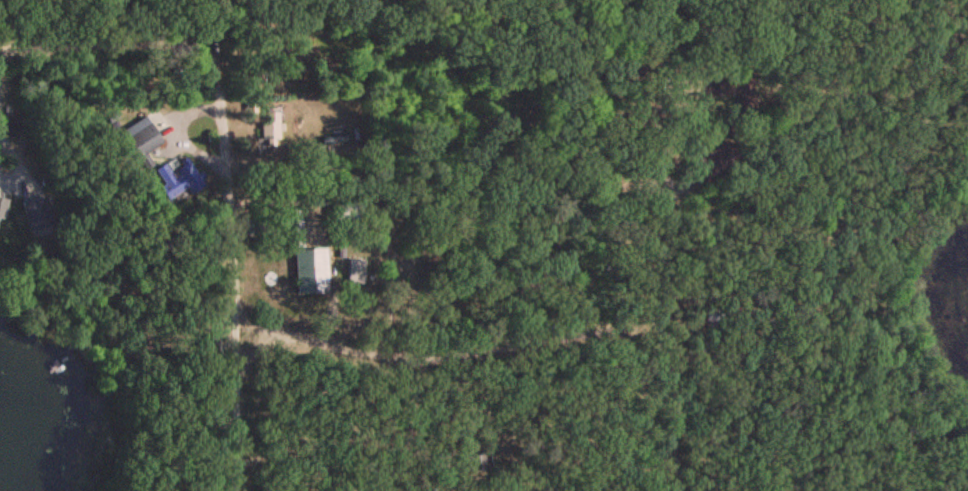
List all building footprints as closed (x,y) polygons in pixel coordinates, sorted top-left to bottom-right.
[(259,138),(279,138),(279,109),(259,109),(259,138)] [(343,133),(319,139),(321,148),(345,143),(343,133)] [(52,225),(44,197),(22,204),(30,231),(52,225)] [(320,257),(302,258),(303,282),(322,281),(320,257)] [(362,260),(346,260),(346,283),(362,283),(362,260)]
